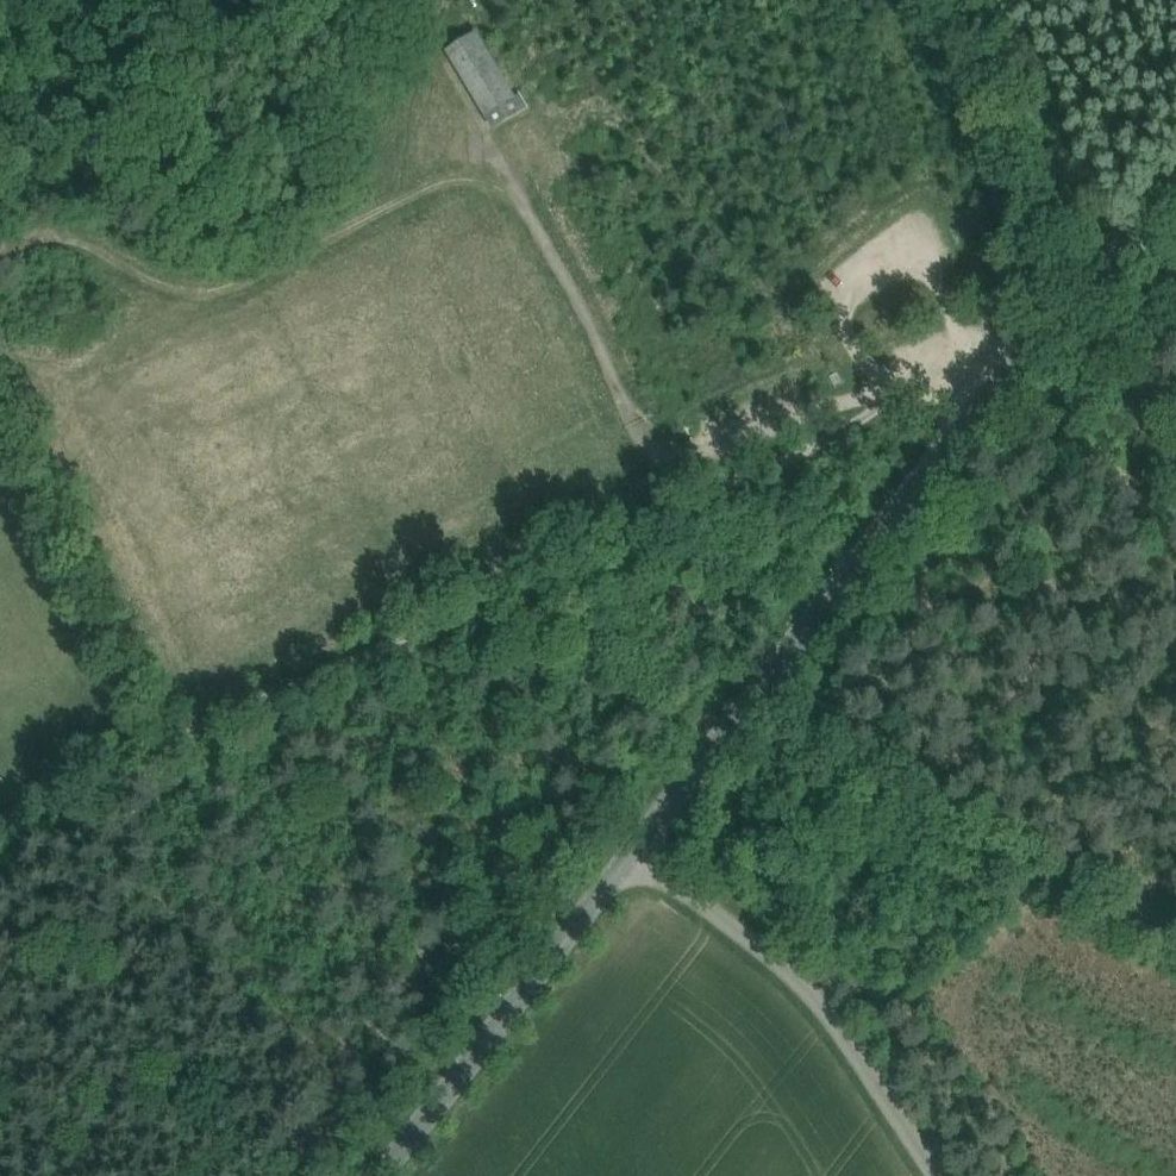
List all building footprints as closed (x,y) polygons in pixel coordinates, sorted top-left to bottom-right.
[(447,50),(494,128),(526,109),(480,30),(447,50)]
